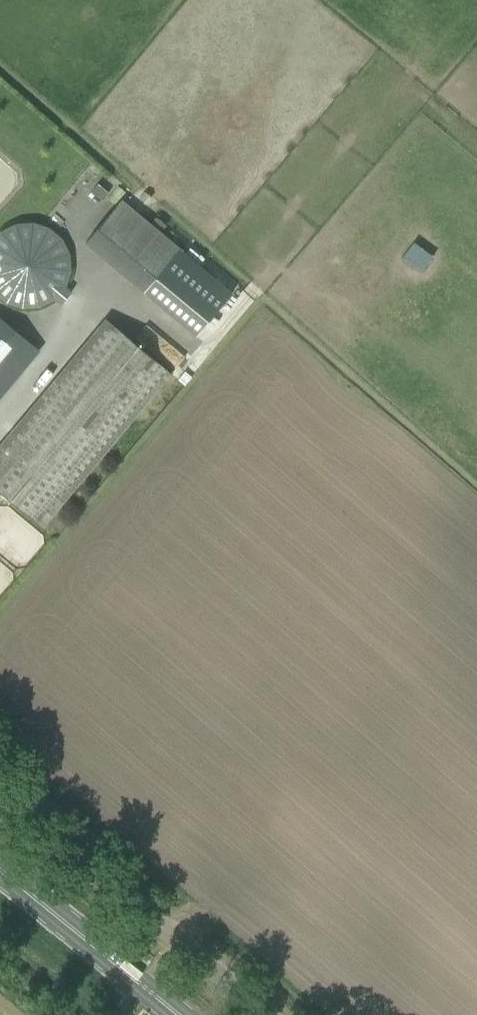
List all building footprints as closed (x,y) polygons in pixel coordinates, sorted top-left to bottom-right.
[(98,183),(91,191),(102,200),(109,192),(98,183)] [(121,200),(85,243),(197,336),(233,293),(121,200)] [(0,229),(0,307),(72,301),(66,224),(0,229)] [(171,374),(104,318),(0,444),(0,491),(44,528),(171,374)] [(37,349),(0,318),(0,393),(37,349)]
